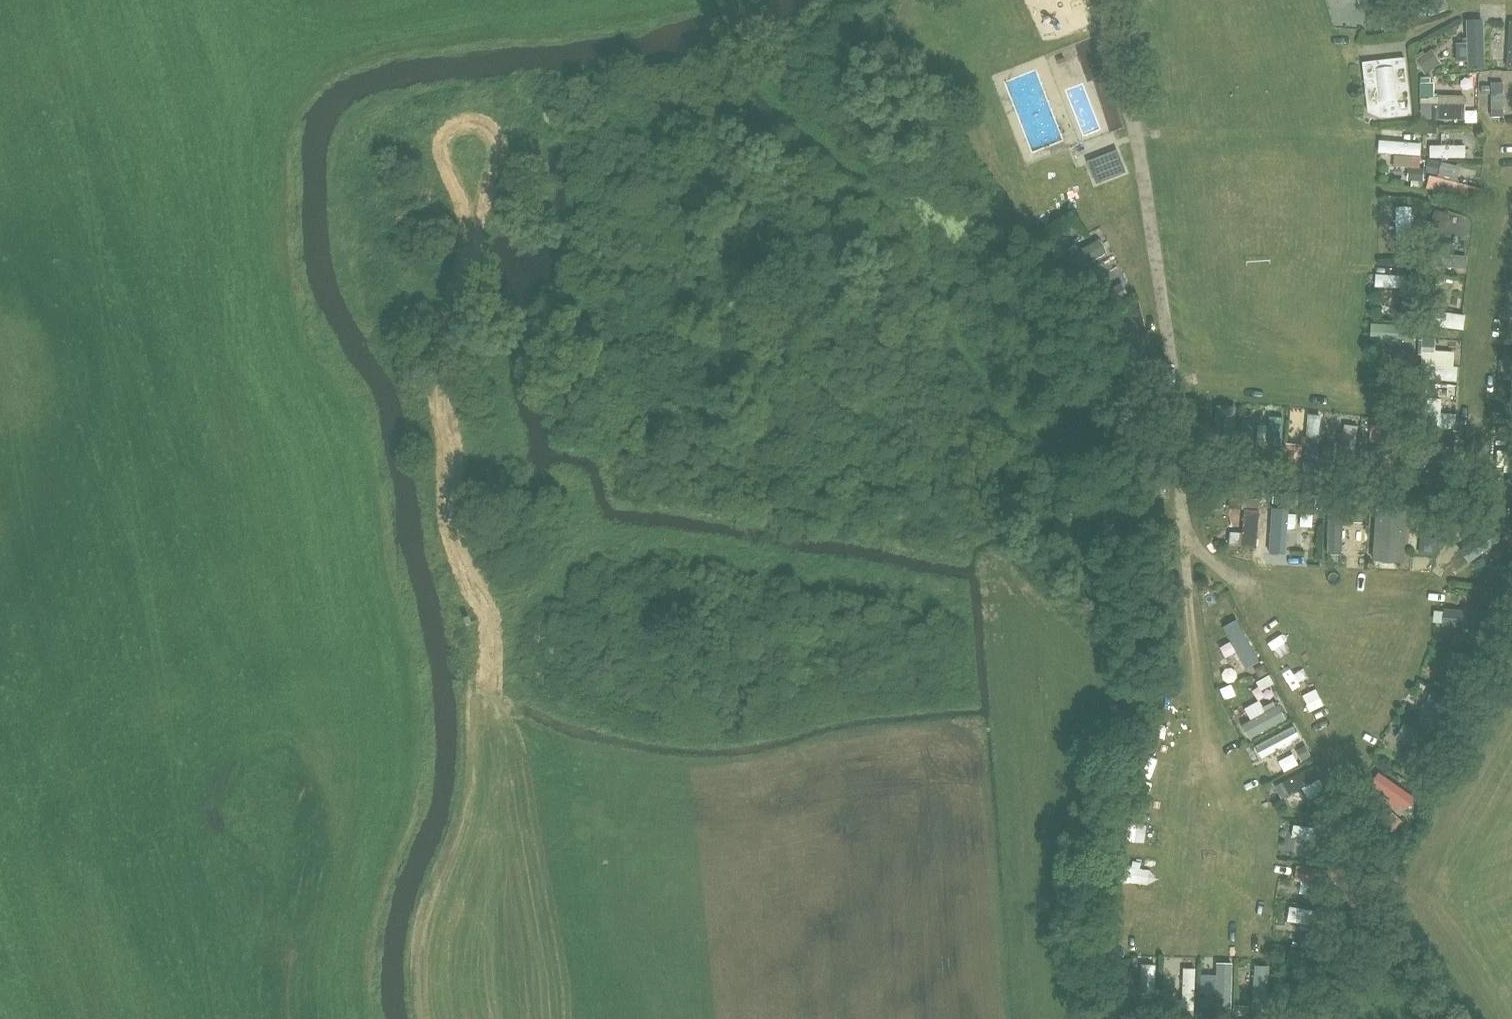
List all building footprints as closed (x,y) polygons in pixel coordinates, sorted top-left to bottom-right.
[(1488,68),(1488,19),(1468,19),(1468,42),(1459,42),(1459,59),(1471,59),(1471,68),(1488,68)] [(1417,59),(1415,60),(1425,75),(1433,69),(1424,54),(1417,59)] [(1367,109),(1380,108),(1381,118),(1398,117),(1398,114),(1411,113),(1404,58),(1391,59),(1392,62),(1375,64),(1375,61),(1362,63),(1367,109)] [(1420,78),(1419,98),(1433,98),(1434,83),(1430,83),(1430,78),(1420,78)] [(1492,117),(1507,117),(1507,83),(1492,83),(1492,117)] [(1481,86),(1481,94),(1490,94),(1490,86),(1481,86)] [(1424,121),(1423,134),(1431,134),(1432,121),(1424,121)] [(1382,139),(1381,153),(1397,154),(1396,165),(1423,168),(1425,143),(1382,139)] [(1469,145),(1432,145),(1432,157),(1469,158),(1469,145)] [(1124,171),(1117,153),(1089,163),(1096,182),(1124,171)] [(1428,159),(1425,172),(1438,175),(1441,163),(1428,159)] [(1408,167),(1407,180),(1411,180),(1423,181),(1424,168),(1420,168),(1408,167)] [(1480,188),(1429,176),(1426,189),(1477,201),(1480,188)] [(1415,250),(1415,206),(1398,206),(1399,250),(1415,250)] [(1434,209),(1430,226),(1447,229),(1450,213),(1434,209)] [(1069,219),(1062,224),(1063,232),(1070,236),(1077,231),(1076,223),(1069,219)] [(1052,232),(1040,240),(1048,251),(1060,243),(1052,232)] [(1061,260),(1070,275),(1111,252),(1103,238),(1061,260)] [(1404,253),(1403,263),(1414,263),(1415,254),(1404,253)] [(1403,263),(1402,272),(1414,272),(1414,264),(1403,263)] [(1413,289),(1414,278),(1379,273),(1378,285),(1413,289)] [(1423,276),(1421,288),(1434,290),(1436,278),(1423,276)] [(1425,291),(1423,305),(1433,306),(1435,292),(1425,291)] [(1396,292),(1395,304),(1410,305),(1411,293),(1396,292)] [(1396,305),(1395,319),(1411,320),(1412,306),(1396,305)] [(1417,342),(1417,324),(1373,324),(1373,342),(1417,342)] [(1421,354),(1421,357),(1434,357),(1435,351),(1435,338),(1422,337),(1421,340),(1421,354)] [(1395,349),(1394,364),(1407,365),(1408,350),(1395,349)] [(1138,364),(1127,371),(1129,374),(1135,383),(1146,377),(1143,371),(1138,364)] [(1398,366),(1397,380),(1412,381),(1413,367),(1398,366)] [(1408,382),(1407,392),(1418,393),(1419,382),(1408,382)] [(1110,403),(1108,416),(1119,418),(1121,405),(1110,403)] [(1238,460),(1238,406),(1216,406),(1215,459),(1238,460)] [(1307,414),(1306,446),(1321,446),(1321,414),(1307,414)] [(1399,481),(1401,426),(1373,425),(1372,444),(1381,444),(1379,481),(1399,481)] [(1408,430),(1408,442),(1420,443),(1421,430),(1408,430)] [(1322,445),(1320,460),(1334,462),(1336,447),(1322,445)] [(1240,447),(1238,461),(1256,463),(1258,449),(1240,447)] [(1406,449),(1405,462),(1426,463),(1428,463),(1428,449),(1406,449)] [(1284,457),(1283,473),(1300,474),(1301,462),(1301,458),(1284,457)] [(1358,458),(1355,481),(1371,483),(1373,468),(1362,467),(1363,459),(1358,458)] [(1301,462),(1300,474),(1315,476),(1316,464),(1301,462)] [(1318,463),(1317,475),(1330,477),(1331,469),(1327,464),(1318,463)] [(1491,478),(1490,490),(1502,491),(1503,479),(1491,478)] [(1302,491),(1300,514),(1313,515),(1315,492),(1302,491)] [(1268,493),(1268,503),(1277,503),(1278,494),(1268,493)] [(1283,493),(1283,504),(1294,504),(1295,493),(1283,493)] [(1350,498),(1350,510),(1363,511),(1363,499),(1350,498)] [(1379,505),(1375,561),(1406,563),(1411,508),(1379,505)] [(1258,547),(1263,510),(1247,509),(1245,532),(1233,531),(1231,544),(1258,547)] [(1295,550),(1295,514),(1276,514),(1276,550),(1295,550)] [(1427,515),(1425,529),(1438,530),(1440,516),(1427,515)] [(1491,593),(1490,607),(1505,609),(1507,595),(1491,593)] [(1443,609),(1442,632),(1495,633),(1496,610),(1443,609)] [(1245,628),(1233,634),(1251,669),(1263,662),(1245,628)] [(1486,636),(1484,650),(1496,652),(1499,638),(1486,636)] [(1269,675),(1256,682),(1260,691),(1273,684),(1269,675)] [(1231,686),(1220,690),(1224,701),(1235,697),(1231,686)] [(1255,720),(1246,724),(1252,739),(1288,722),(1275,692),(1248,704),(1255,720)] [(1441,725),(1434,736),(1447,744),(1454,733),(1441,725)] [(1305,745),(1297,749),(1304,761),(1311,757),(1305,745)] [(1326,779),(1318,763),(1274,786),(1282,802),(1326,779)] [(1413,767),(1406,777),(1421,786),(1427,775),(1413,767)] [(1372,785),(1409,811),(1418,797),(1382,772),(1372,785)] [(1328,809),(1327,821),(1339,822),(1340,810),(1328,809)] [(1325,852),(1324,864),(1336,865),(1337,853),(1325,852)] [(1300,863),(1297,878),(1305,880),(1303,892),(1322,896),(1325,882),(1344,886),(1347,871),(1300,863)] [(1327,894),(1325,908),(1335,910),(1339,910),(1341,897),(1342,894),(1337,893),(1327,891),(1327,894)] [(1294,903),(1290,918),(1335,930),(1339,915),(1294,903)] [(1146,979),(1160,979),(1160,963),(1146,962),(1146,979)] [(1188,967),(1189,1001),(1199,1001),(1199,967),(1188,967)] [(1155,986),(1139,987),(1141,1012),(1157,1011),(1155,986)] [(1270,996),(1270,1008),(1279,1009),(1280,996),(1270,996)] [(1233,1005),(1233,1013),(1248,1015),(1249,1006),(1233,1005)] [(1161,1018),(1173,1018),(1173,1011),(1161,1011),(1161,1018)]
